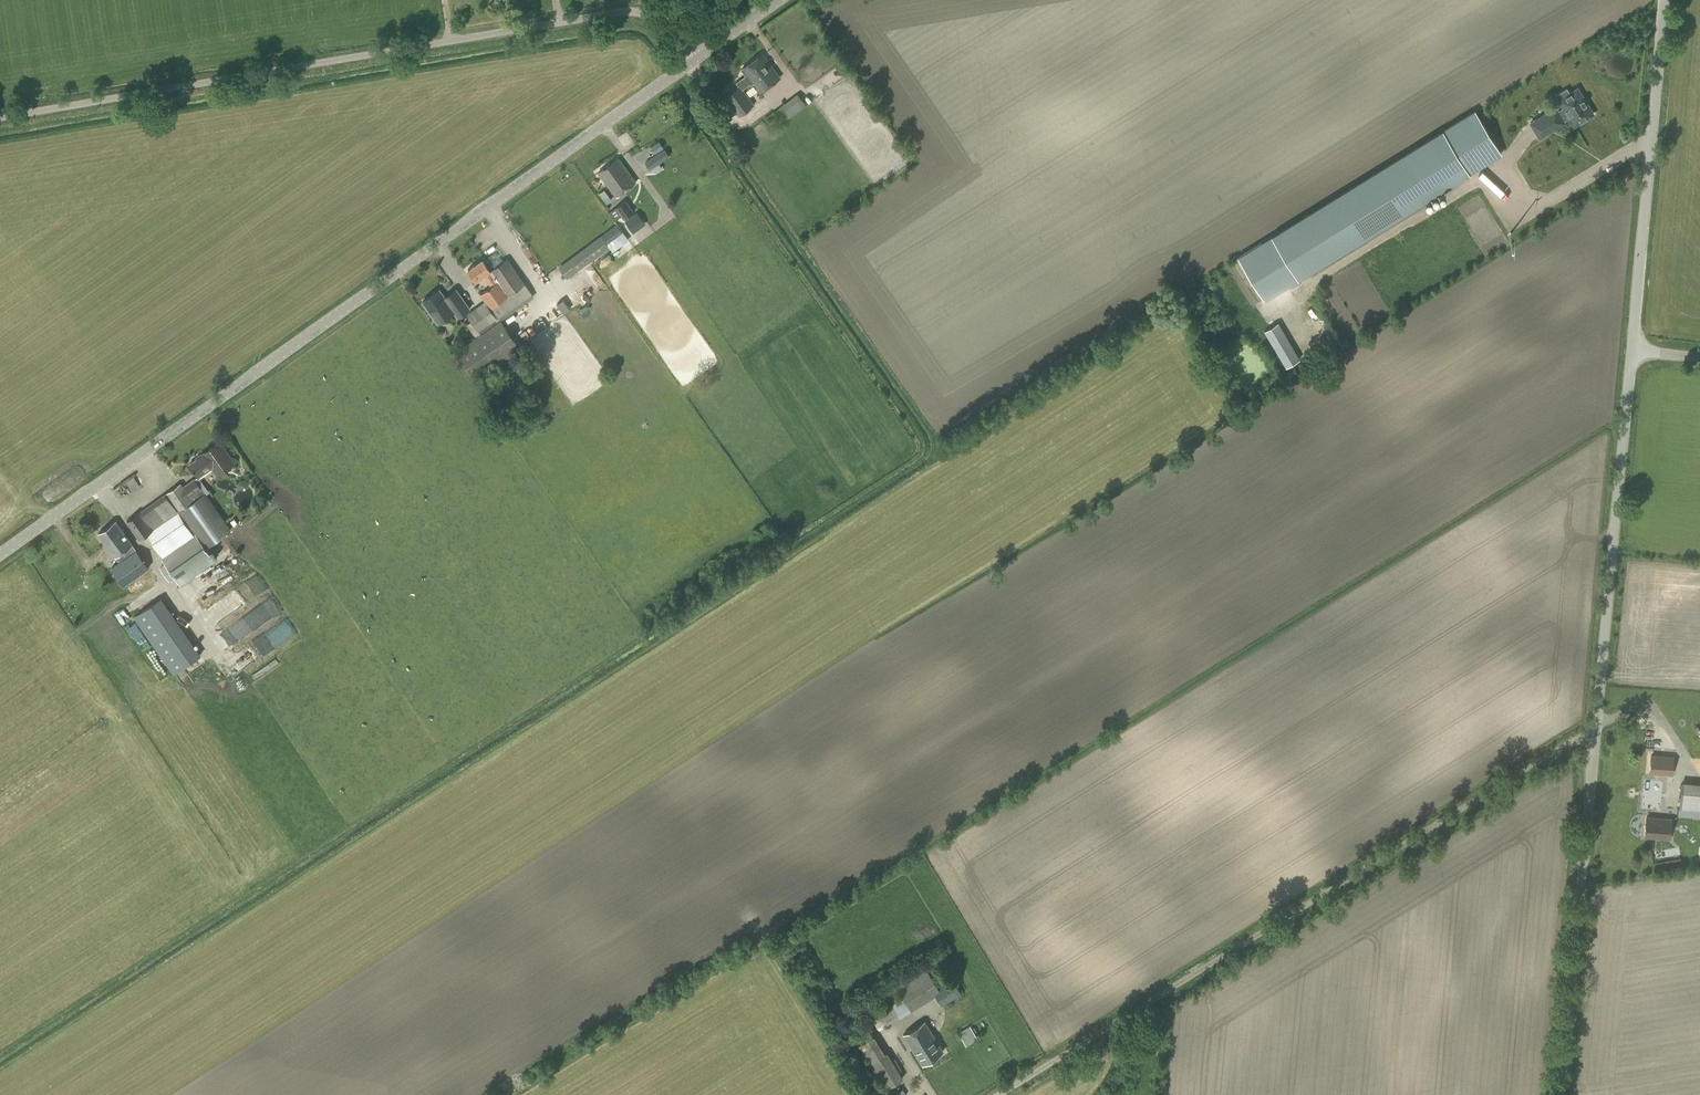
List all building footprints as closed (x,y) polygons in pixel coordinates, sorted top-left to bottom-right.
[(760,91),(779,77),(762,54),(742,69),(746,75),(737,82),(739,86),(725,96),(739,115),(753,104),(742,88),(750,83),(751,85),(754,83),(760,91)] [(1567,88),(1566,88),(1556,94),(1558,98),(1556,99),(1562,108),(1558,110),(1556,106),(1541,115),(1551,131),(1566,122),(1564,120),(1568,118),(1574,127),(1595,114),(1578,86),(1569,92),(1567,88)] [(786,119),(806,105),(799,94),(765,117),(770,125),(772,124),(779,120),(779,119),(784,116),(786,119)] [(1237,256),(1265,300),(1289,285),(1290,288),(1302,281),(1300,278),(1502,154),(1475,109),(1237,256)] [(649,169),(670,156),(665,149),(645,162),(649,169)] [(616,196),(636,182),(618,158),(599,172),(616,196)] [(606,203),(612,199),(605,189),(599,193),(606,203)] [(634,211),(626,200),(615,207),(616,208),(621,216),(623,219),(634,211)] [(614,221),(621,216),(616,208),(608,213),(614,221)] [(617,223),(568,259),(577,271),(592,260),(593,260),(610,247),(607,244),(623,233),(617,223)] [(491,271),(483,259),(468,269),(476,280),(484,275),(491,286),(480,294),(486,303),(467,316),(471,321),(467,324),(476,337),(456,352),(474,379),(519,348),(498,317),(532,294),(507,259),(491,271)] [(447,301),(439,289),(422,301),(437,323),(454,311),(457,317),(469,308),(459,293),(447,301)] [(565,313),(571,308),(564,299),(558,304),(565,313)] [(1273,341),(1286,367),(1301,360),(1288,334),(1273,341)] [(218,474),(234,463),(219,442),(196,458),(197,459),(190,464),(199,476),(213,466),(218,474)] [(180,482),(166,492),(182,514),(206,547),(231,529),(206,494),(195,479),(195,477),(183,486),(180,482)] [(128,524),(138,538),(150,529),(157,540),(183,521),(166,497),(128,524)] [(124,584),(148,567),(116,521),(99,533),(120,562),(112,568),(124,584)] [(165,563),(160,567),(170,580),(175,576),(178,581),(210,558),(193,535),(162,558),(165,563)] [(143,586),(156,577),(151,570),(138,580),(143,586)] [(131,594),(136,590),(135,588),(139,585),(137,581),(127,587),(131,594)] [(173,674),(200,656),(160,599),(134,617),(173,674)] [(1647,755),(1645,771),(1667,773),(1669,757),(1647,755)] [(1680,781),(1678,809),(1699,810),(1699,782),(1680,781)] [(1670,838),(1671,819),(1646,817),(1645,836),(1670,838)] [(962,993),(954,980),(939,989),(934,992),(936,995),(942,1005),(962,993)] [(910,1010),(900,992),(887,1001),(890,1007),(872,1018),(879,1029),(910,1010)] [(922,1065),(944,1051),(925,1021),(903,1034),(922,1065)] [(965,1044),(976,1038),(971,1028),(959,1035),(965,1044)] [(888,1054),(887,1052),(885,1053),(870,1063),(886,1089),(903,1078),(888,1054)]
